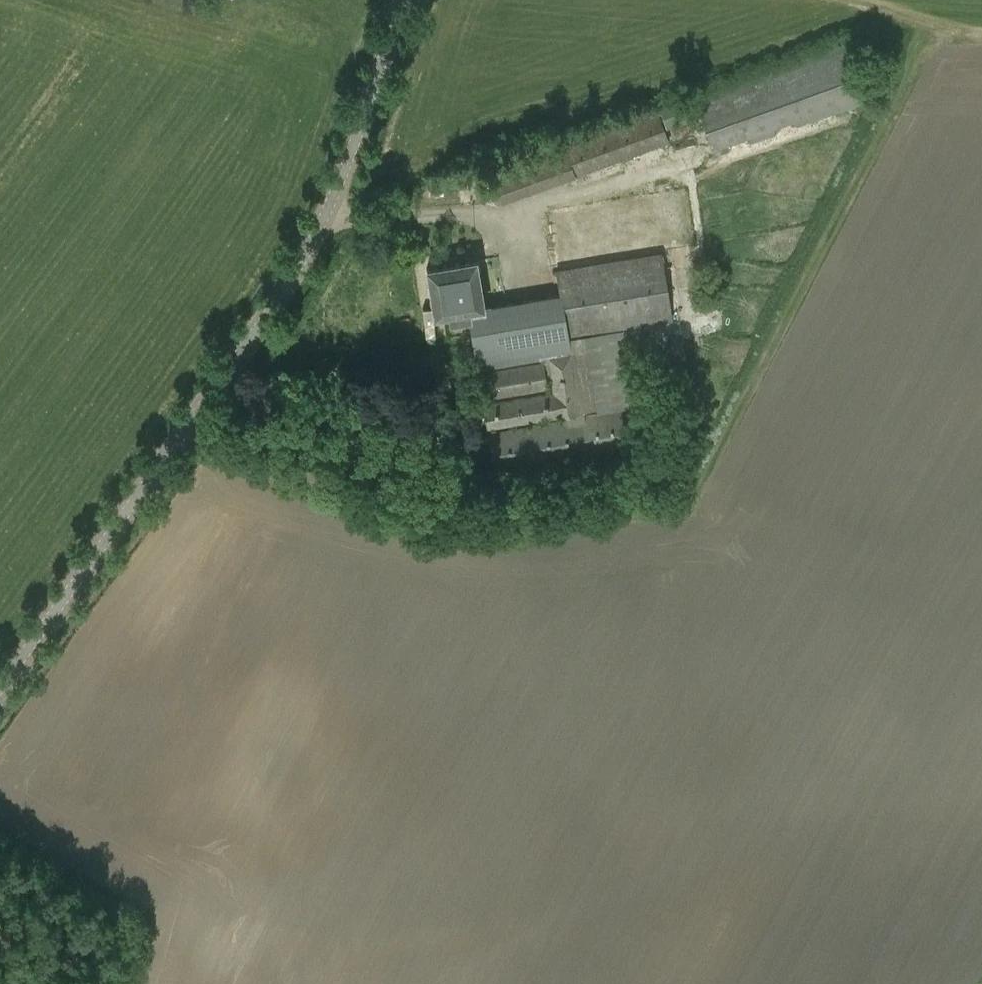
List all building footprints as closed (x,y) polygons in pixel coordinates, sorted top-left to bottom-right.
[(849,40),(694,96),(715,156),(871,99),(849,40)] [(670,140),(659,110),(484,173),(494,203),(670,140)] [(468,310),(469,317),(478,368),(541,358),(542,363),(478,373),(495,473),(646,448),(638,404),(599,411),(589,349),(571,352),(569,338),(673,321),(662,252),(556,270),(560,295),(483,307),(468,310)] [(468,310),(483,307),(475,260),(428,268),(436,315),(450,313),(451,320),(469,317),(468,310)]
